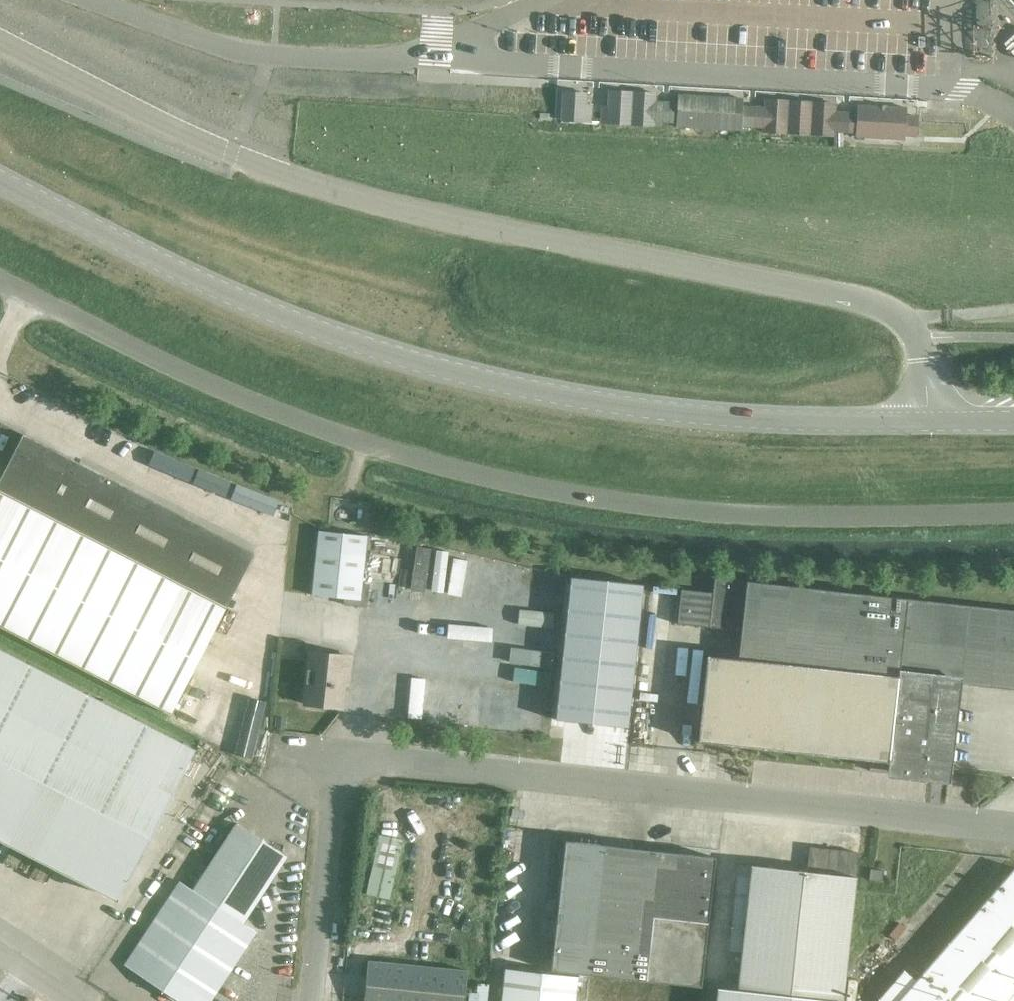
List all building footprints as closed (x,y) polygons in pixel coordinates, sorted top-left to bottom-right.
[(1013,46),(1013,33),(1003,44),(1009,51),(1013,46)] [(630,125),(632,93),(608,92),(607,108),(601,107),(600,123),(630,125)] [(562,93),(560,121),(590,123),(591,107),(585,106),(586,95),(562,93)] [(632,93),(630,125),(653,126),(653,122),(665,123),(666,103),(655,102),(655,95),(632,93)] [(666,103),(665,123),(676,124),(676,128),(707,129),(710,98),(678,96),(678,104),(666,103)] [(741,99),(710,98),(707,129),(739,131),(739,127),(751,128),(752,108),(741,107),(741,99)] [(764,109),(752,108),(751,128),(763,129),(762,133),(782,134),(784,102),(764,101),(764,109)] [(784,102),(782,134),(813,136),(815,104),(784,102)] [(815,104),(813,136),(833,137),(833,136),(833,133),(844,133),(846,113),(834,113),(835,105),(815,104)] [(857,114),(846,113),(844,133),(856,134),(856,138),(879,139),(881,107),(858,106),(857,114)] [(905,109),(881,107),(879,139),(903,141),(903,137),(915,137),(916,117),(904,117),(905,109)] [(833,137),(832,146),(844,147),(844,133),(833,133),(833,136),(833,137)] [(253,554),(22,434),(0,477),(0,627),(170,715),(253,554)] [(365,608),(368,585),(361,584),(367,535),(319,530),(311,595),(344,599),(343,605),(365,608)] [(570,577),(554,720),(626,728),(642,585),(570,577)] [(942,777),(952,683),(1013,690),(1013,611),(714,578),(712,594),(680,590),(677,624),(740,631),(737,659),(706,656),(697,742),(870,761),(869,771),(903,775),(904,773),(942,777)] [(193,750),(0,651),(0,840),(116,900),(193,750)] [(348,676),(350,657),(309,653),(304,705),(340,709),(344,675),(348,676)] [(275,718),(274,728),(284,729),(285,719),(275,718)] [(162,991),(177,1000),(211,1000),(256,933),(242,924),(286,857),(236,824),(192,891),(178,882),(134,949),(173,974),(162,991)] [(389,900),(402,841),(379,836),(366,894),(389,900)] [(550,971),(589,975),(700,987),(714,858),(564,841),(550,971)] [(736,994),(802,1000),(842,1000),(858,853),(809,848),(806,872),(738,865),(728,951),(741,952),(736,994)] [(898,1000),(1013,1000),(1013,869),(898,1000)] [(883,871),(870,870),(869,880),(882,882),(883,871)] [(367,962),(363,1000),(464,1000),(467,971),(367,962)] [(577,977),(505,969),(501,1000),(574,1000),(577,977)] [(736,994),(717,992),(716,1000),(802,1000),(736,994)]
